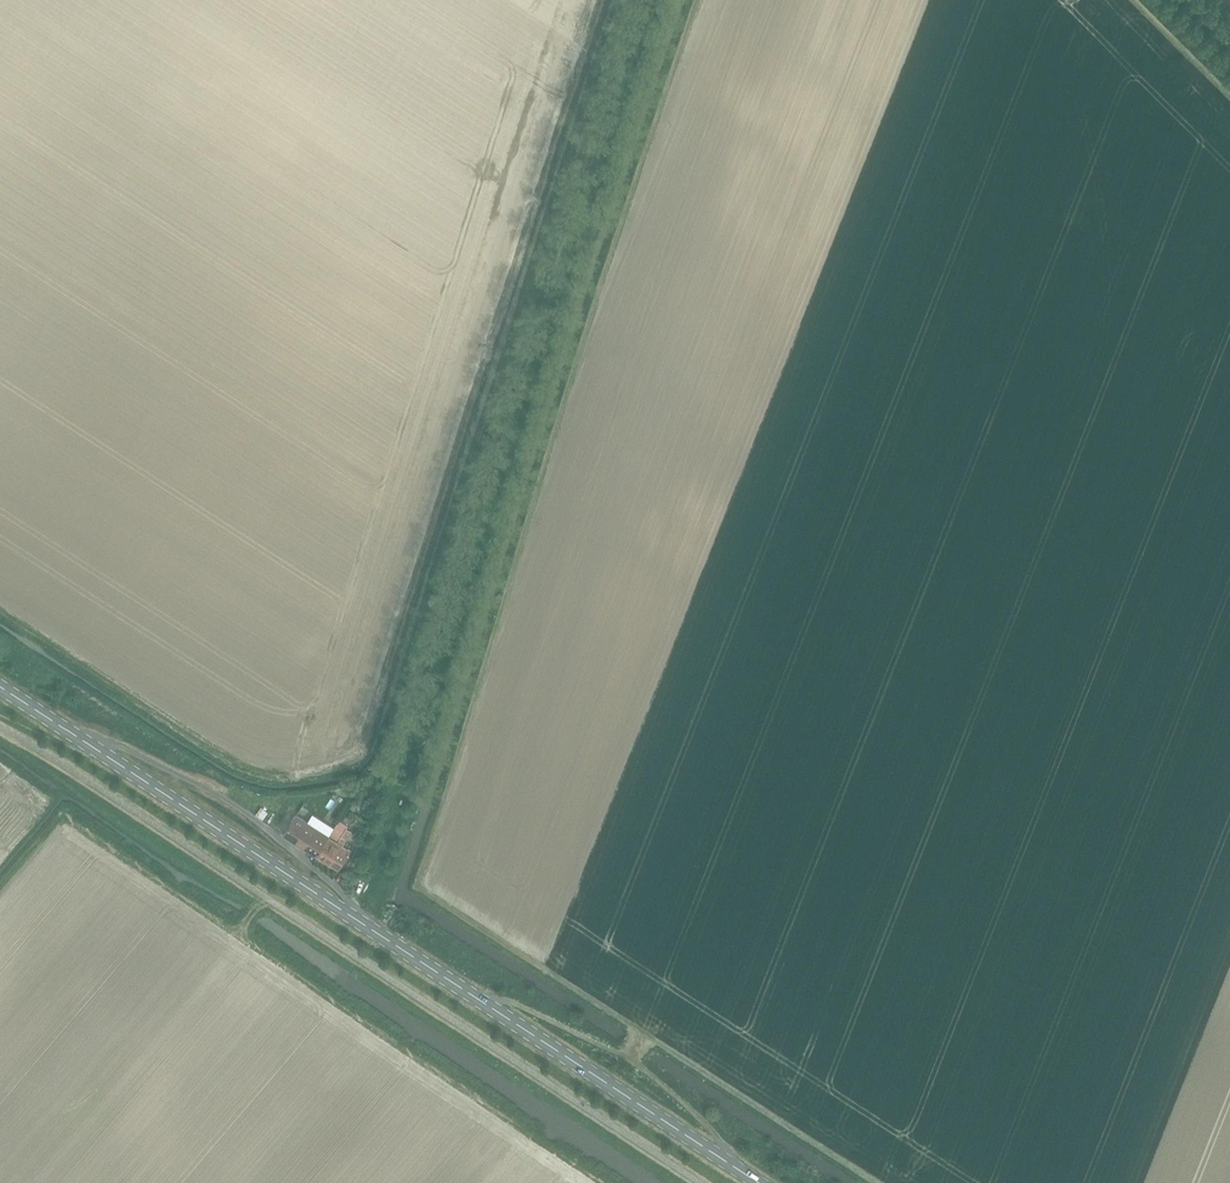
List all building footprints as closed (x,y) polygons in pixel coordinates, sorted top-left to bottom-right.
[(276,813),(281,805),(273,800),(268,809),(276,813)] [(295,817),(284,836),(304,849),(317,856),(329,838),(334,830),(311,816),(306,824),(295,817)] [(329,838),(317,856),(337,869),(338,870),(350,851),(343,847),(347,840),(340,835),(343,829),(337,825),(334,830),(329,838)]
